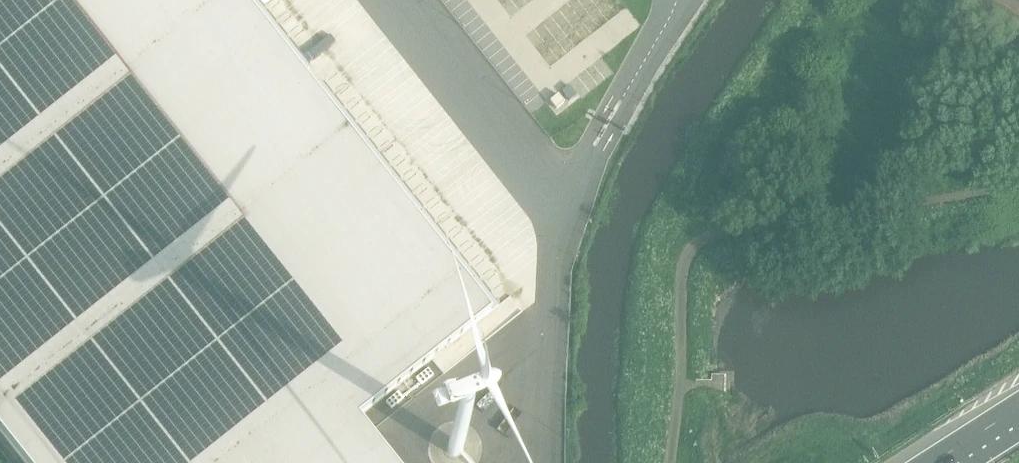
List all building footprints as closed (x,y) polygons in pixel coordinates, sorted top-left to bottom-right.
[(24,462),(394,462),(359,418),(498,307),(254,0),(0,0),(0,432),(24,462)] [(569,86),(561,92),(569,101),(576,95),(569,86)] [(558,95),(550,101),(556,109),(564,102),(558,95)] [(718,374),(710,374),(710,397),(726,397),(726,374),(718,374)] [(436,430),(432,435),(429,441),(428,447),(428,453),(430,460),(432,462),(479,462),(480,461),(482,455),(482,449),(482,443),(479,437),(476,431),(471,427),(465,424),(459,423),(453,422),(447,424),(441,426),(436,430)]
